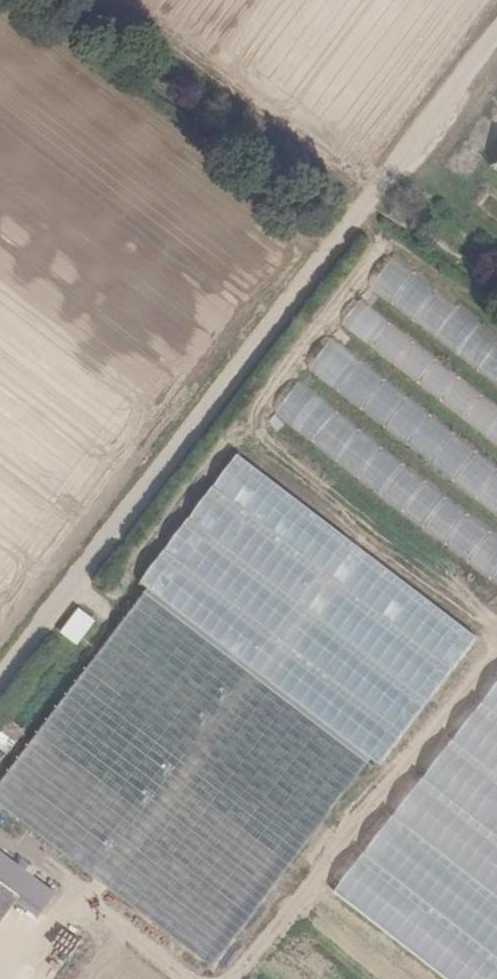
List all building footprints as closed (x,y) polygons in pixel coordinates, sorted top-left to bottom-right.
[(476,191),(496,206),(496,162),(476,191)] [(496,383),(496,336),(390,262),(368,295),(496,383)] [(496,441),(496,402),(357,305),(339,331),(496,441)] [(331,341),(308,372),(496,510),(496,462),(331,341)] [(299,384),(275,416),(496,580),(496,530),(299,384)] [(0,784),(0,802),(211,966),(370,762),(148,592),(0,784)] [(64,632),(81,644),(100,619),(82,606),(64,632)] [(341,903),(448,978),(496,978),(496,684),(341,903)] [(0,852),(0,918),(3,920),(19,900),(25,904),(40,883),(0,852)]
